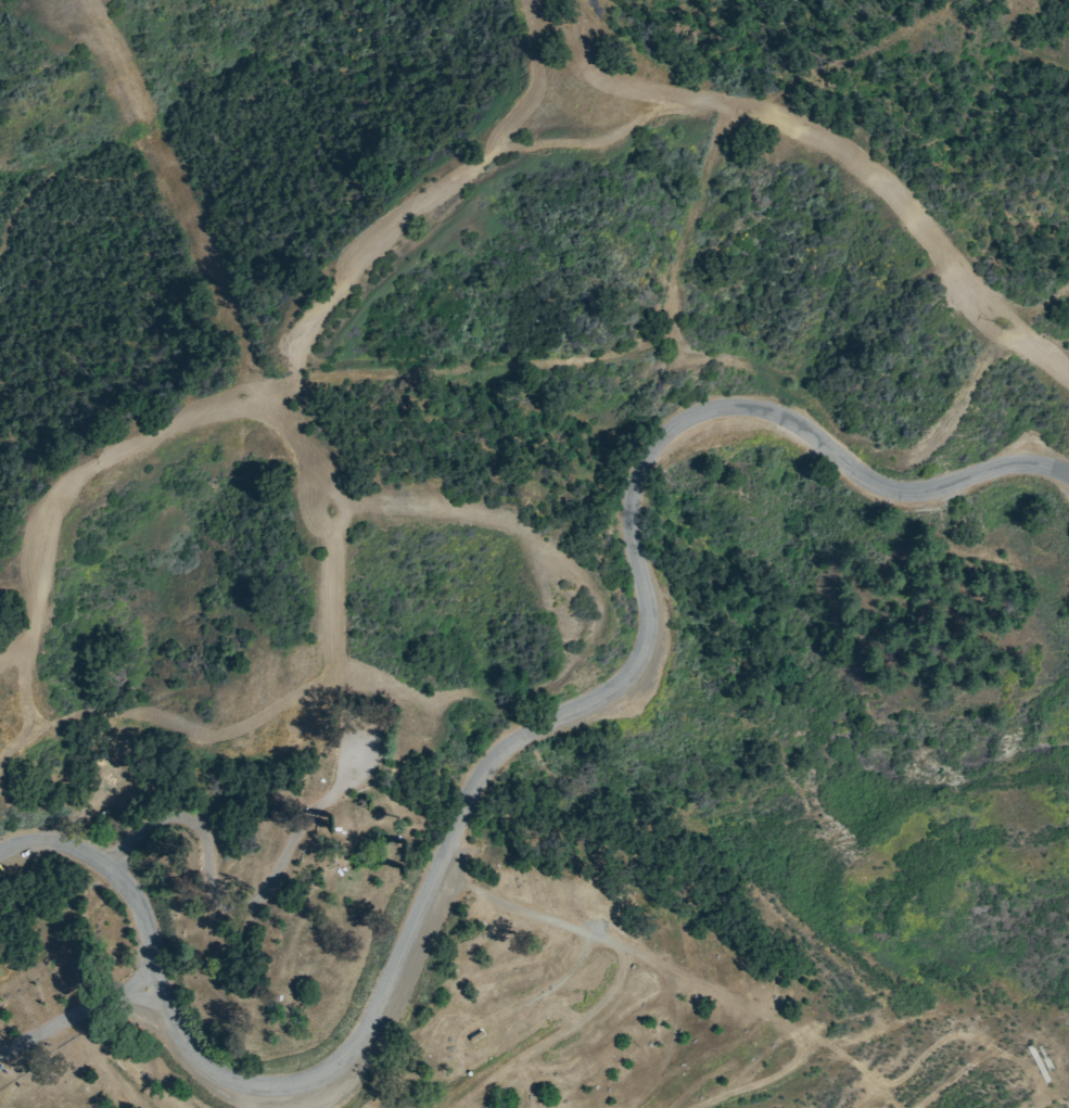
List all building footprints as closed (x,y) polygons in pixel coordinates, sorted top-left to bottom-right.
[(479,1028),(466,1036),(471,1045),(484,1036),(479,1028)]
